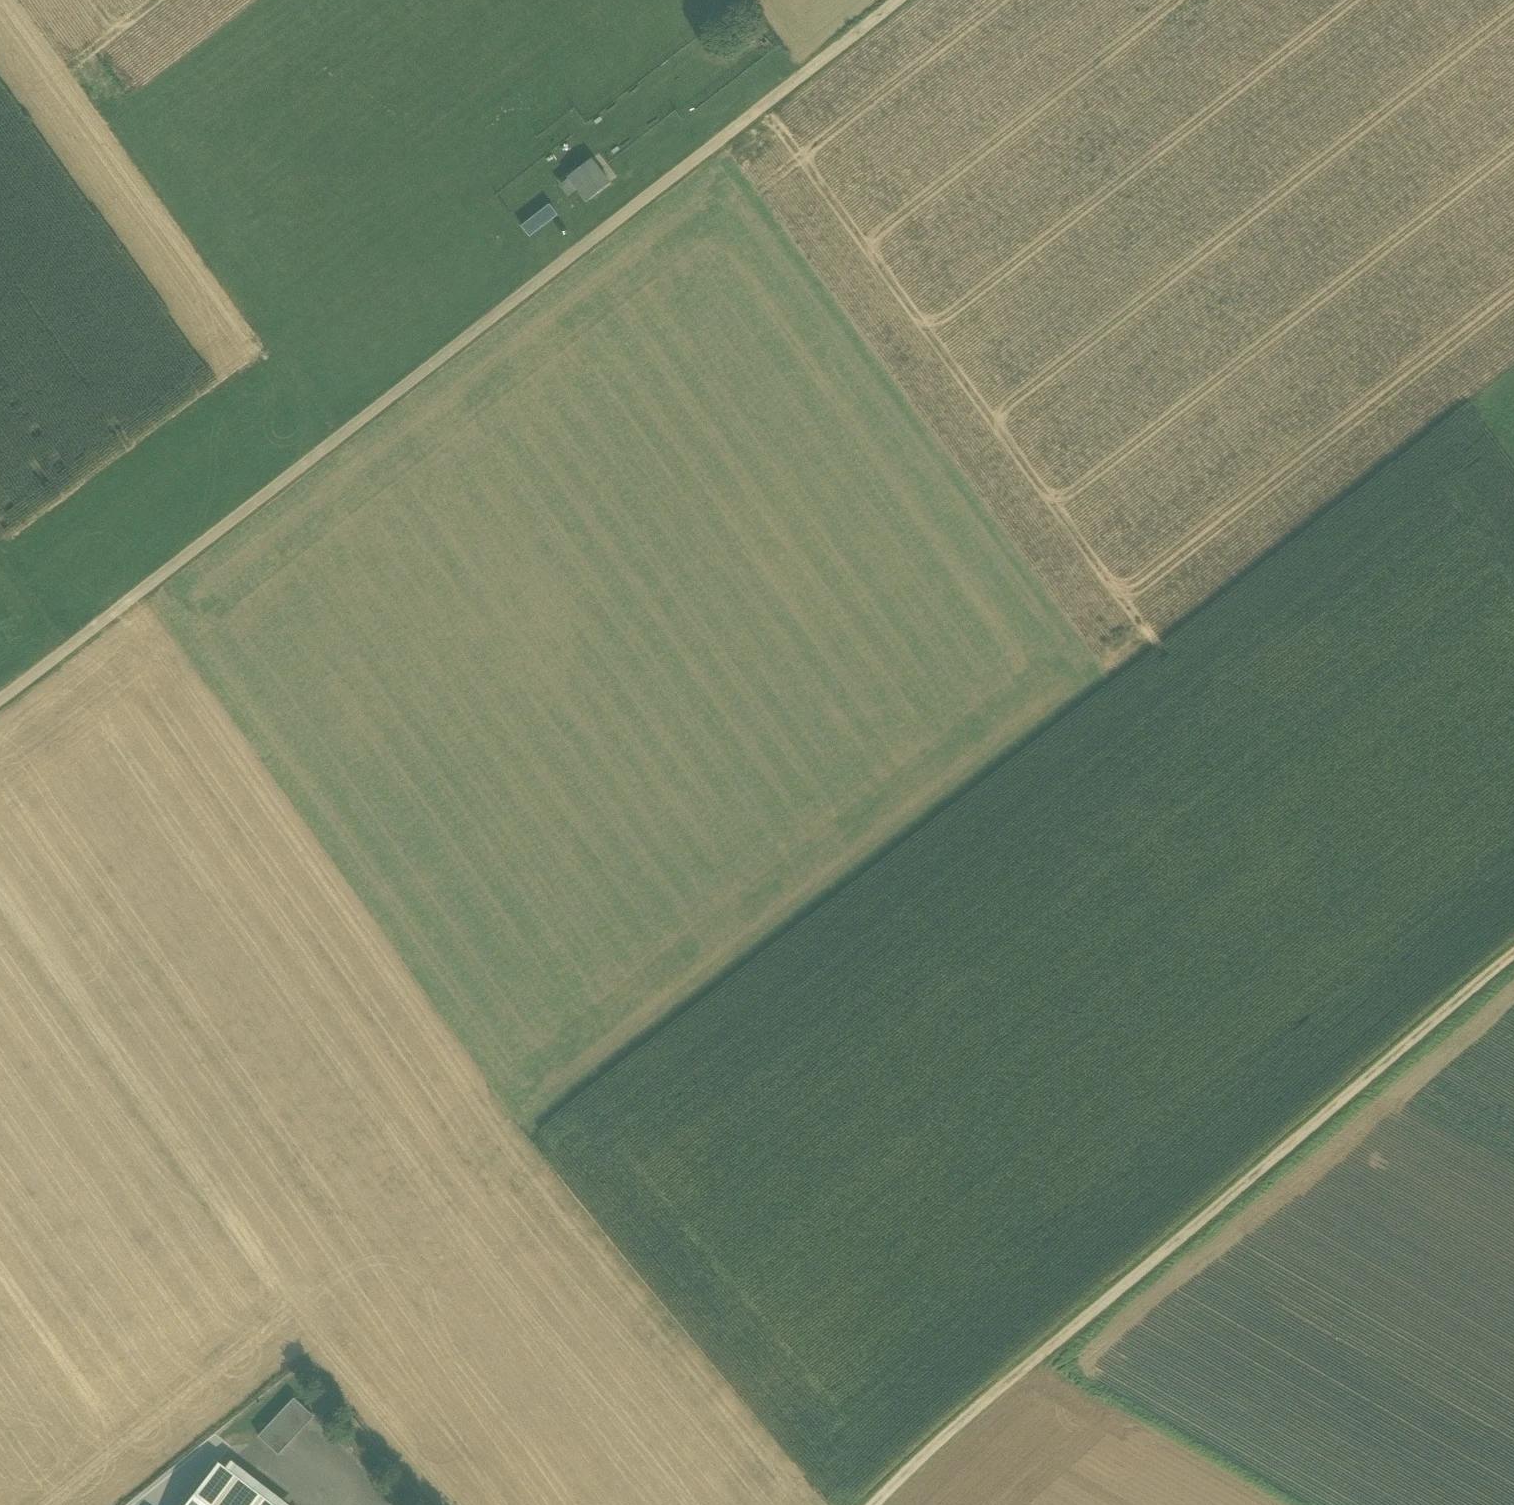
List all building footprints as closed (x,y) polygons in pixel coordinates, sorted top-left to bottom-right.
[(562,174),(581,201),(607,182),(588,156),(562,174)] [(277,1454),(312,1415),(290,1395),(255,1434),(277,1454)] [(217,1465),(186,1504),(270,1504),(217,1465)]
